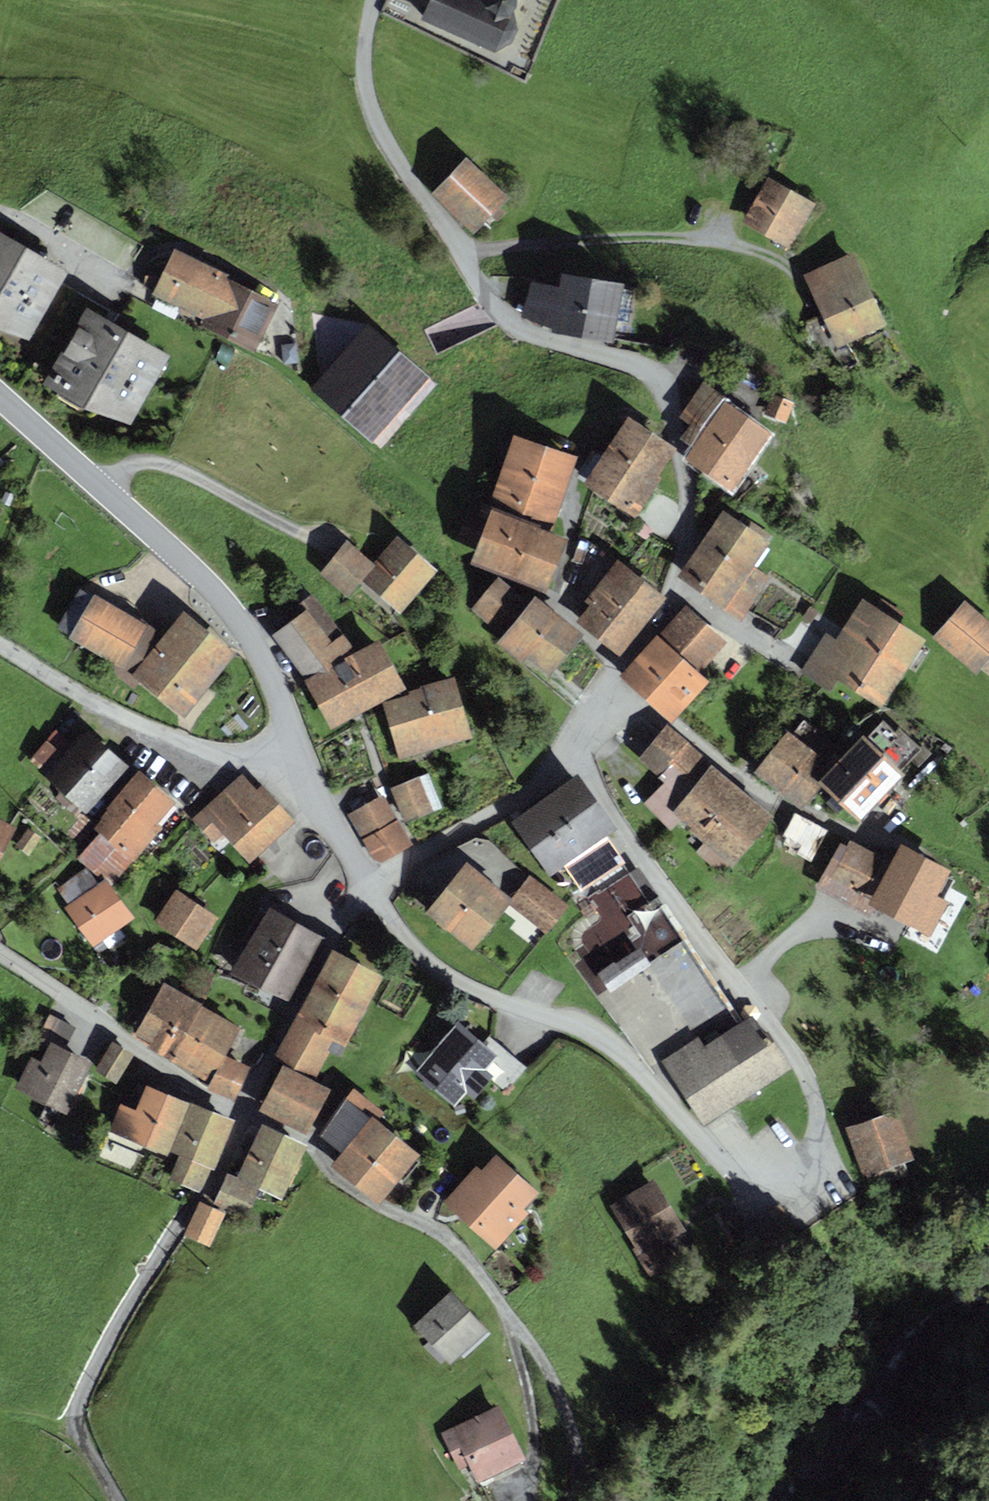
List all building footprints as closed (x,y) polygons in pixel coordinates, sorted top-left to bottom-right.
[(484,0),(434,0),(425,18),(500,55),(513,51),(521,38),(516,24),(527,1),(526,0),(496,0),(493,5),(484,0)] [(472,165),(439,198),(480,239),(513,206),(472,165)] [(822,207),(774,180),(748,226),(796,253),(822,207)] [(0,237),(0,332),(35,351),(75,278),(0,237)] [(285,304),(181,254),(160,298),(213,323),(211,328),(262,352),(285,304)] [(861,257),(812,279),(844,350),(893,328),(861,257)] [(568,293),(531,285),(523,323),(619,343),(630,289),(571,277),(568,293)] [(176,362),(91,314),(51,386),(136,434),(176,362)] [(430,379),(367,324),(311,389),(373,443),(430,379)] [(768,438),(706,395),(690,419),(697,424),(684,442),(697,450),(689,461),(731,490),(768,438)] [(793,406),(775,398),(768,413),(786,421),(793,406)] [(629,425),(591,485),(633,512),(671,452),(629,425)] [(580,460),(516,439),(492,507),(557,529),(580,460)] [(572,542),(498,514),(477,567),(552,596),(572,542)] [(772,546),(729,515),(682,580),(747,626),(779,581),(758,566),(772,546)] [(357,544),(327,579),(381,624),(395,608),(406,617),(443,574),(402,540),(382,564),(357,544)] [(598,605),(586,620),(618,646),(656,601),(618,569),(592,600),(598,605)] [(536,607),(504,580),(477,612),(507,637),(500,644),(550,686),(589,639),(542,599),(536,607)] [(155,631),(99,599),(75,641),(130,673),(155,631)] [(841,643),(831,637),(805,674),(837,696),(848,680),(888,708),(931,645),(869,602),(841,643)] [(941,642),(982,678),(988,671),(988,618),(974,605),(941,642)] [(327,607),(280,640),(309,680),(356,648),(327,607)] [(729,643),(692,612),(630,685),(679,725),(714,684),(702,674),(729,643)] [(188,618),(139,679),(189,719),(238,658),(188,618)] [(386,645),(310,685),(334,731),(410,692),(386,645)] [(460,686),(389,708),(406,762),(477,740),(460,686)] [(778,822),(669,729),(643,759),(672,784),(650,809),(679,834),(687,825),(709,844),(700,854),(729,879),(778,822)] [(135,774),(93,734),(50,779),(93,819),(135,774)] [(840,772),(794,736),(762,778),(808,814),(827,789),(840,772)] [(914,779),(872,740),(840,772),(827,789),(867,828),(914,779)] [(433,778),(399,790),(411,824),(445,811),(433,778)] [(183,812),(145,779),(99,831),(105,836),(82,863),(114,890),(183,812)] [(262,799),(245,779),(193,823),(216,849),(227,840),(251,868),(299,827),(269,792),(262,799)] [(579,783),(519,824),(552,872),(565,863),(583,889),(621,863),(603,837),(612,830),(579,783)] [(389,801),(355,820),(382,868),(415,849),(389,801)] [(823,832),(795,817),(786,835),(814,850),(823,832)] [(0,821),(0,871),(20,832),(0,821)] [(949,871),(901,847),(892,863),(846,839),(820,888),(862,909),(867,900),(929,932),(944,904),(934,899),(949,871)] [(518,905),(473,868),(432,918),(477,955),(518,905)] [(709,1043),(674,1066),(708,1116),(783,1066),(752,1020),(743,1026),(657,898),(648,904),(628,874),(591,899),(605,920),(583,935),(613,979),(649,955),(709,1043)] [(578,911),(541,882),(521,907),(559,936),(578,911)] [(109,886),(69,914),(95,950),(134,922),(109,886)] [(221,921),(179,894),(158,926),(200,953),(221,921)] [(331,943),(276,913),(239,978),(295,1009),(331,943)] [(385,982),(338,958),(285,1060),(325,1080),(341,1049),(349,1053),(385,982)] [(243,1034),(168,990),(139,1039),(214,1083),(243,1034)] [(468,1024),(421,1073),(460,1110),(507,1061),(468,1024)] [(137,1058),(114,1045),(97,1074),(120,1087),(137,1058)] [(46,1068),(34,1062),(19,1091),(66,1116),(92,1066),(57,1047),(46,1068)] [(251,1072),(229,1061),(213,1094),(235,1104),(251,1072)] [(334,1092),(286,1070),(265,1114),(313,1136),(334,1092)] [(141,1113),(123,1107),(113,1135),(171,1157),(192,1103),(151,1088),(141,1113)] [(228,1120),(196,1108),(178,1153),(186,1156),(176,1179),(200,1189),(228,1120)] [(904,1113),(855,1129),(876,1192),(925,1176),(904,1113)] [(423,1155),(377,1115),(335,1163),(381,1203),(423,1155)] [(314,1147),(266,1125),(242,1177),(289,1200),(314,1147)] [(484,1166),(449,1202),(500,1252),(535,1216),(530,1210),(546,1194),(505,1154),(489,1170),(484,1166)] [(260,1193),(230,1179),(218,1205),(247,1219),(260,1193)] [(664,1181),(615,1208),(654,1280),(703,1253),(664,1181)] [(229,1215),(204,1204),(189,1238),(214,1248),(229,1215)] [(460,1293),(422,1327),(456,1365),(494,1331),(460,1293)] [(508,1408),(448,1436),(464,1471),(476,1465),(485,1483),(533,1461),(508,1408)]
